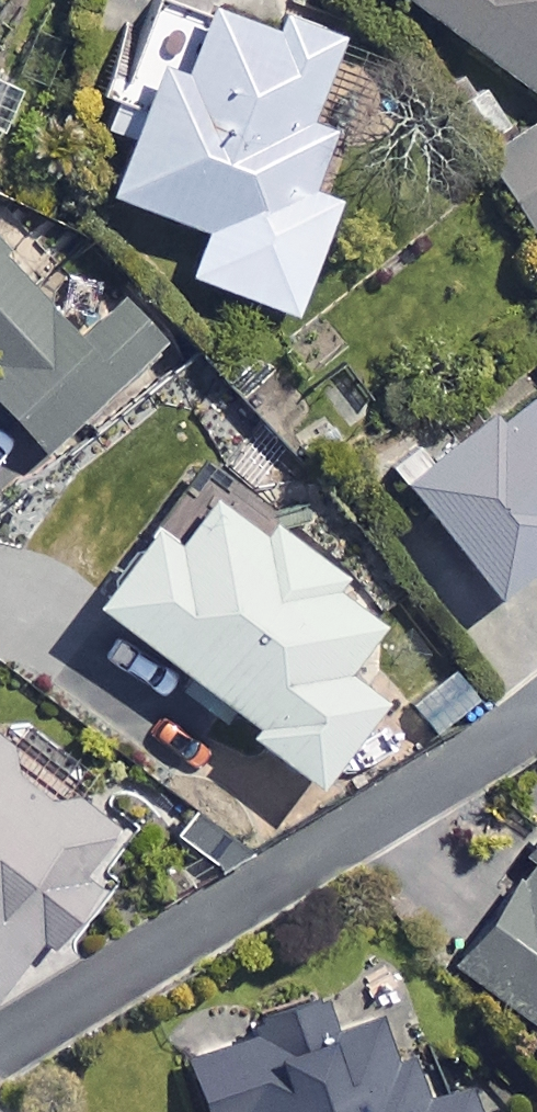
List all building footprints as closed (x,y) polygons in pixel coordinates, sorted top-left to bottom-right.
[(200,0),(192,0),(167,64),(141,53),(90,184),(192,223),(175,267),(283,309),(330,188),(306,178),(330,115),(300,103),(329,29),(269,6),(262,24),(200,0)] [(509,83),(529,113),(471,151),(528,235),(536,229),(536,0),(406,0),(509,83)] [(36,451),(155,344),(114,299),(70,338),(0,259),(0,410),(36,451)] [(388,470),(468,584),(536,536),(536,365),(388,470)] [(236,514),(187,477),(150,527),(130,512),(71,589),(231,710),(224,719),(293,771),(356,689),(315,658),(353,608),(307,573),(317,561),(243,504),(236,514)] [(0,743),(0,974),(31,933),(41,940),(85,882),(71,871),(106,824),(0,743)] [(448,958),(536,1026),(536,841),(448,958)] [(307,990),(251,1011),(257,1028),(176,1059),(196,1111),(462,1111),(449,1078),(406,1094),(375,1011),(322,1031),(307,990)]
